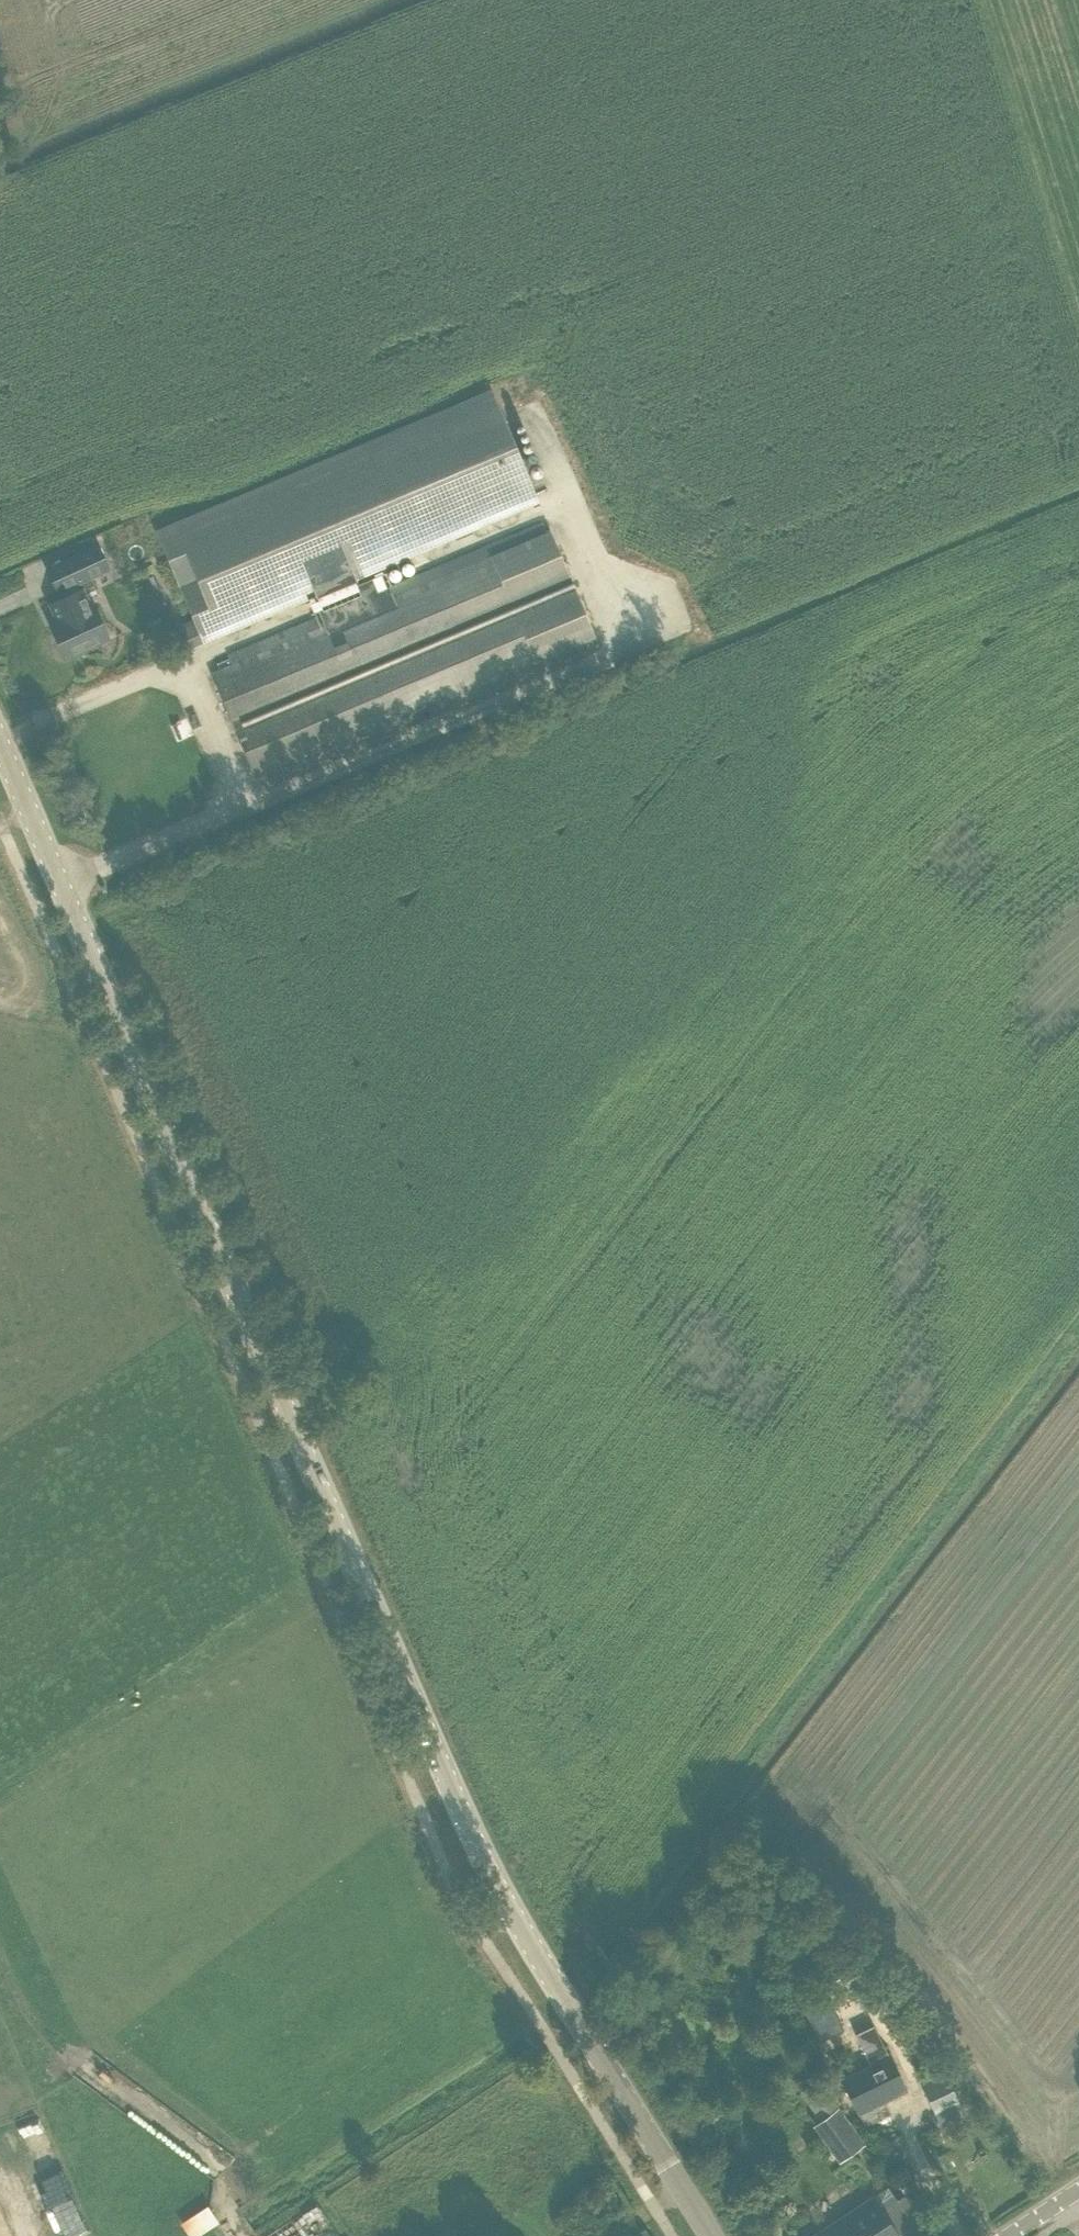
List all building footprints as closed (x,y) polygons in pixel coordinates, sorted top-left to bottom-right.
[(202,642),(311,596),(354,578),(537,501),(491,391),(155,532),(202,642)] [(354,578),(311,596),(319,615),(227,654),(232,665),(211,674),(255,779),(260,777),(265,787),(594,648),(590,638),(594,636),(549,528),(545,529),(541,521),(388,586),(381,571),(373,574),(374,576),(356,584),(354,578)] [(91,578),(109,570),(97,545),(46,568),(58,593),(62,592),(91,578)] [(78,589),(48,603),(56,621),(49,625),(65,659),(109,639),(94,605),(87,608),(78,589)] [(72,2194),(7,2030),(0,2033),(0,2082),(48,2203),(72,2194)] [(842,2081),(858,2112),(904,2089),(881,2043),(861,2053),(869,2067),(842,2081)] [(946,2077),(922,2089),(934,2113),(941,2127),(966,2115),(947,2077),(946,2077)] [(865,2143),(839,2108),(812,2126),(838,2162),(865,2143)] [(909,2177),(897,2184),(903,2193),(914,2186),(909,2177)] [(898,2235),(913,2226),(910,2222),(896,2200),(894,2197),(879,2207),(872,2196),(812,2235),(897,2235),(898,2235)] [(182,2222),(191,2235),(198,2235),(222,2220),(210,2203),(182,2222)]
